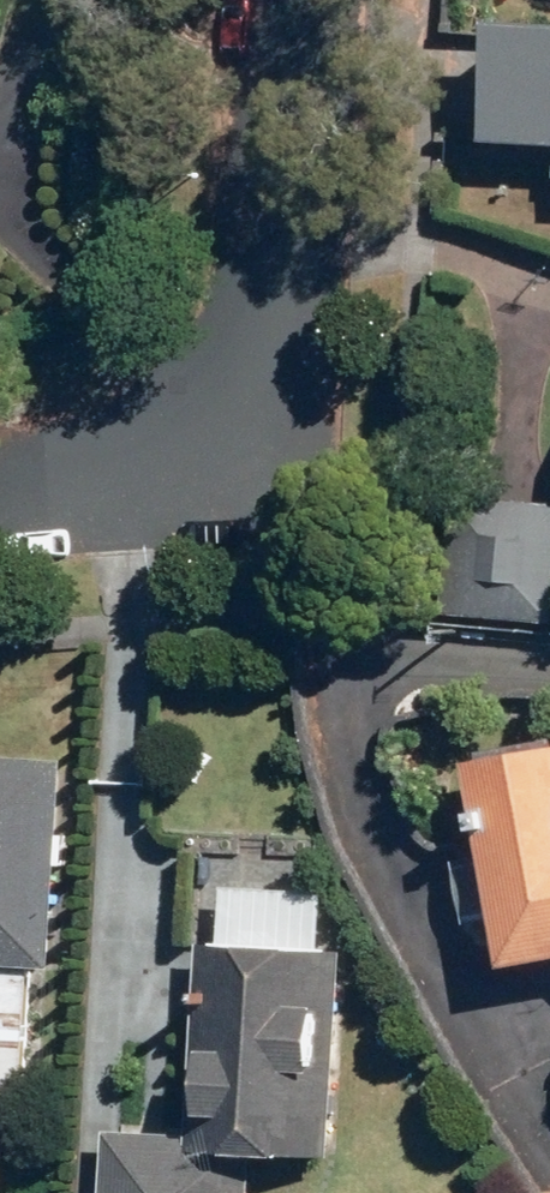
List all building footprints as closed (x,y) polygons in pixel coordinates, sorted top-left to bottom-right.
[(497,19),(491,141),(549,144),(549,22),(497,19)] [(458,492),(451,619),(549,624),(549,497),(458,492)] [(472,761),(513,962),(549,955),(549,745),(472,761)] [(0,759),(0,966),(59,969),(72,763),(0,759)] [(205,942),(195,1133),(110,1129),(107,1192),(256,1192),(258,1152),(337,1156),(348,950),(205,942)]
